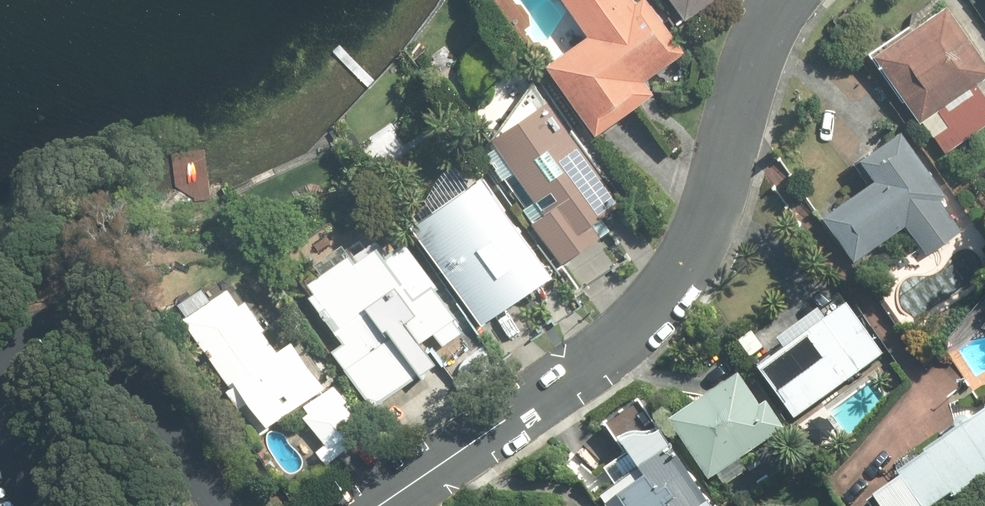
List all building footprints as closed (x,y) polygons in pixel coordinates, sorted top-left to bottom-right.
[(626,0),(555,0),(581,35),(551,57),(538,66),(589,136),(649,93),(640,81),(679,52),(641,0),(632,0),(628,3),(626,0)] [(680,21),(709,0),(664,0),(680,21)] [(867,56),(914,124),(919,121),(942,153),(984,124),(984,100),(973,83),(984,75),(984,69),(941,5),(867,56)] [(520,208),(557,263),(607,230),(598,216),(611,208),(539,101),(482,138),(526,204),(520,208)] [(815,216),(847,261),(899,225),(920,257),(958,231),(936,200),(941,196),(895,131),(853,160),(867,181),(815,216)] [(212,199),(204,148),(165,154),(173,205),(212,199)] [(406,225),(476,326),(544,279),(474,178),(406,225)] [(370,408),(430,364),(415,343),(428,334),(438,348),(460,332),(398,246),(380,259),(370,246),(348,262),(342,254),(295,288),(335,344),(328,349),(370,408)] [(245,402),(263,428),(318,389),(285,341),(273,349),(238,300),(232,304),(221,287),(176,318),(238,407),(245,402)] [(752,371),(789,422),(878,358),(841,307),(752,371)] [(662,427),(703,483),(777,429),(760,406),(753,411),(729,378),(662,427)] [(329,384),(299,406),(303,412),(298,417),(321,444),(312,451),(323,465),(354,439),(347,430),(355,423),(338,404),(342,401),(329,384)] [(601,505),(709,505),(637,401),(596,428),(630,476),(596,499),(601,505)] [(886,479),(889,484),(858,504),(859,505),(933,505),(943,499),(946,503),(984,478),(984,415),(886,479)]
